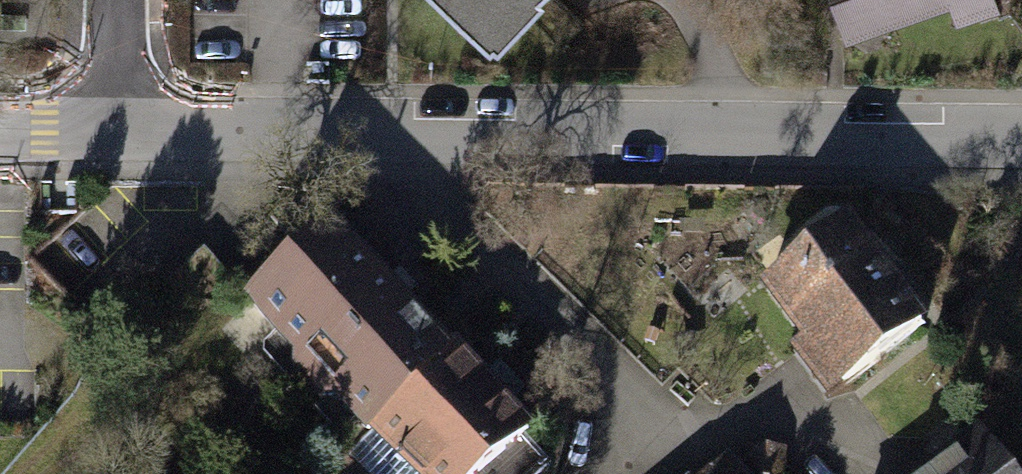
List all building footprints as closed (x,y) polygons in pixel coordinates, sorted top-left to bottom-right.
[(484,49),(534,0),(435,0),(484,49)] [(853,41),(969,0),(838,0),(853,41)] [(857,226),(766,291),(822,367),(843,398),(933,333),(857,226)] [(264,314),(418,473),(531,473),(550,455),(498,401),(393,292),(342,239),(264,314)] [(979,446),(938,473),(999,473),(979,446)] [(720,473),(755,473),(741,457),(720,473)]
